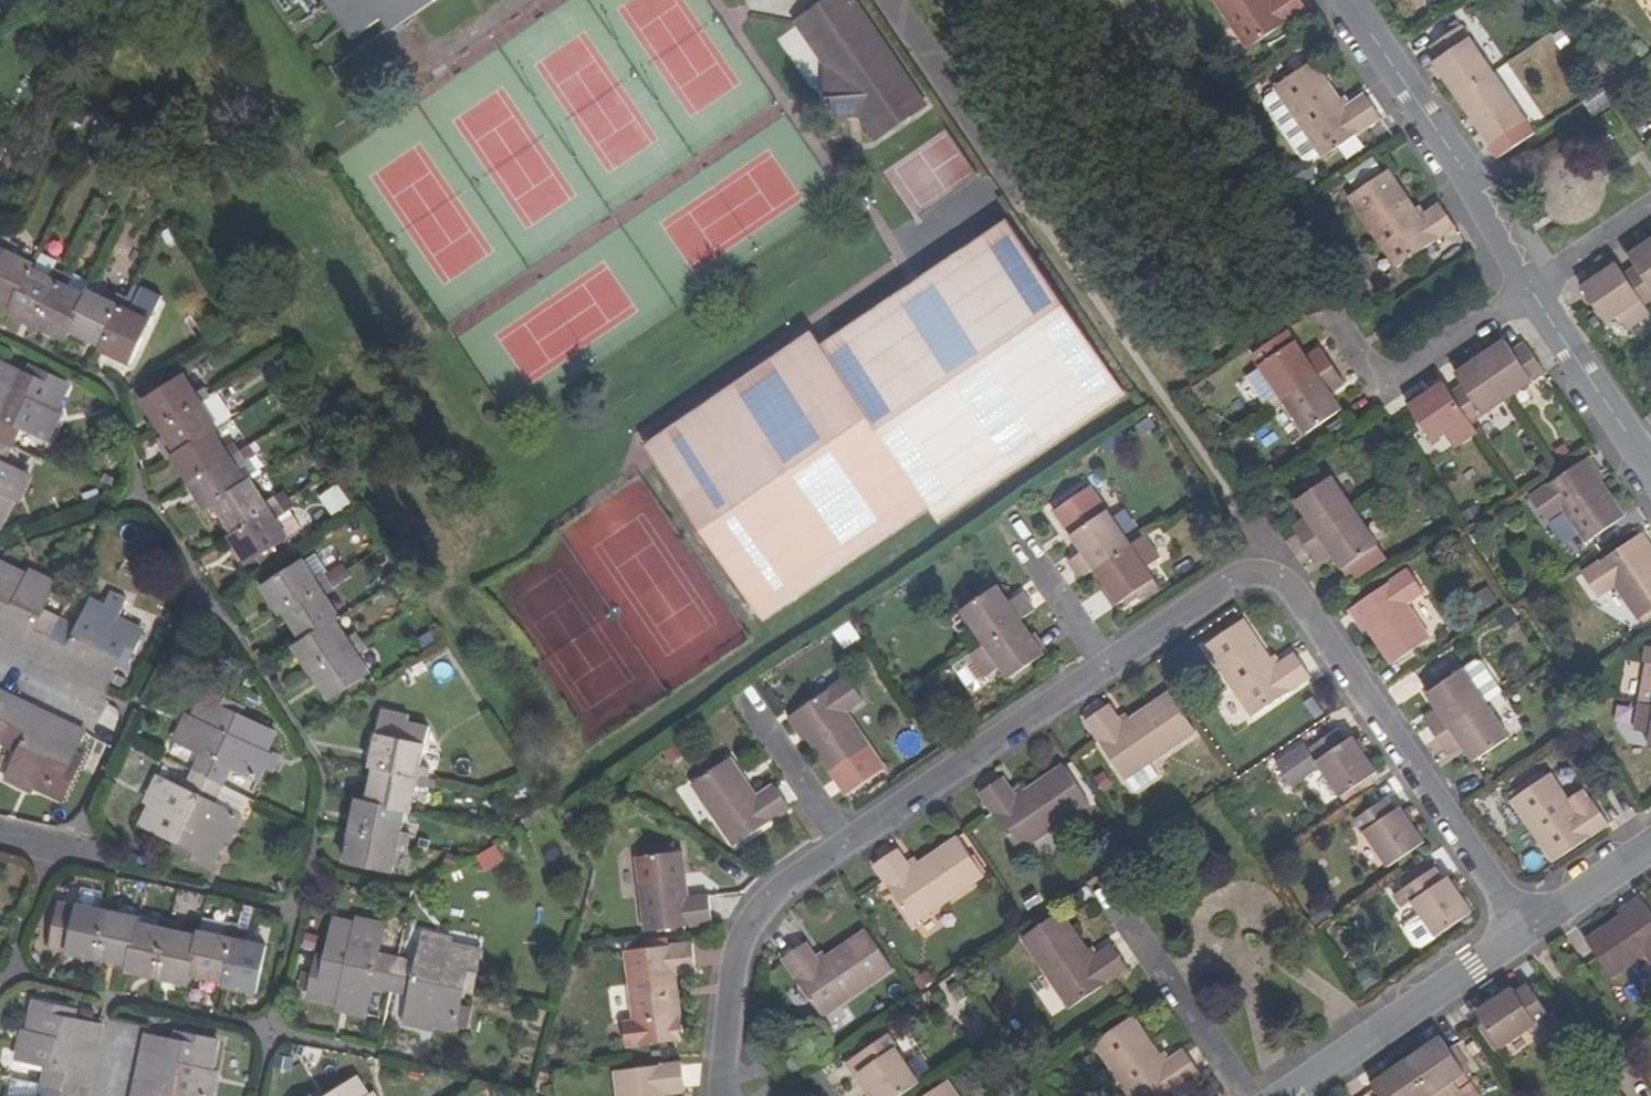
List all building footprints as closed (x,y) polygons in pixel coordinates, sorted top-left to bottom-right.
[(352,38),(381,19),(389,31),(401,22),(434,0),(326,0),(352,38)] [(911,122),(929,110),(853,0),(841,0),(832,6),(911,122)] [(1307,8),(1301,0),(1217,0),(1250,48),(1307,8)] [(882,142),(911,122),(832,6),(803,26),(832,69),(836,81),(838,93),(838,97),(866,98),(865,117),(882,142)] [(1457,99),(1492,75),(1460,29),(1431,49),(1438,61),(1433,64),(1457,99)] [(1325,159),(1383,119),(1367,96),(1348,109),(1315,63),(1278,88),(1325,159)] [(1493,140),(1523,120),(1492,75),(1457,99),(1479,133),(1486,130),(1493,140)] [(1605,87),(1582,103),(1591,118),(1615,102),(1605,87)] [(1539,154),(1556,185),(1619,152),(1603,121),(1539,154)] [(1401,269),(1458,229),(1442,205),(1422,219),(1391,172),(1353,198),(1401,269)] [(882,441),(930,510),(938,522),(1125,395),(1068,311),(1010,227),(922,287),(824,354),(874,428),(882,441)] [(9,242),(0,238),(0,261),(9,242)] [(1644,304),(1650,300),(1650,241),(1630,255),(1637,266),(1624,275),(1644,304)] [(20,247),(9,242),(0,261),(0,304),(12,309),(30,271),(32,266),(15,258),(20,247)] [(1624,275),(1617,263),(1581,287),(1606,323),(1619,315),(1629,329),(1650,314),(1644,304),(1624,275)] [(53,269),(48,280),(30,271),(12,309),(9,314),(37,327),(63,274),(53,269)] [(68,288),(73,279),(63,274),(37,327),(64,340),(71,326),(85,297),(68,288)] [(115,293),(110,304),(87,292),(85,297),(71,326),(89,335),(87,340),(101,346),(125,298),(115,293)] [(101,346),(99,351),(127,365),(148,322),(130,313),(135,303),(125,298),(101,346)] [(1283,400),(1331,367),(1318,348),(1305,357),(1287,332),(1252,356),(1283,400)] [(874,428),(824,354),(815,342),(732,398),(648,455),(706,539),(763,623),(930,510),(882,441),(874,428)] [(1480,358),(1508,399),(1544,373),(1525,344),(1511,354),(1503,342),(1480,358)] [(1449,392),(1471,423),(1508,399),(1480,358),(1455,374),(1461,385),(1449,392)] [(0,363),(0,381),(20,390),(27,376),(0,363)] [(1330,395),(1344,385),(1331,367),(1283,400),(1307,434),(1340,411),(1330,395)] [(10,445),(17,429),(21,426),(46,438),(57,415),(53,413),(66,385),(31,368),(27,376),(20,390),(13,404),(6,419),(0,431),(0,440),(10,445)] [(160,429),(210,397),(205,388),(194,394),(184,378),(144,402),(160,429)] [(13,404),(20,390),(0,381),(0,398),(13,404)] [(1449,392),(1443,383),(1411,405),(1434,441),(1447,432),(1457,446),(1477,432),(1471,423),(1449,392)] [(206,412),(216,406),(210,397),(160,429),(178,455),(213,432),(217,430),(206,412)] [(6,419),(13,404),(0,398),(0,416),(6,419)] [(234,443),(224,449),(213,432),(178,455),(174,458),(190,484),(240,452),(234,443)] [(11,498),(16,500),(27,478),(0,464),(10,445),(0,440),(0,522),(11,498)] [(236,467),(245,461),(240,452),(190,484),(207,510),(220,501),(247,484),(236,467)] [(1588,457),(1533,495),(1548,517),(1562,508),(1586,542),(1622,516),(1593,474),(1598,471),(1588,457)] [(1304,546),(1353,511),(1331,478),(1295,502),(1305,518),(1292,527),(1304,546)] [(275,497),(265,503),(251,481),(247,484),(220,501),(231,518),(227,520),(236,535),(281,506),(275,497)] [(1081,560),(1067,569),(1078,587),(1093,577),(1128,553),(1088,495),(1054,519),(1081,560)] [(236,535),(231,538),(248,563),(288,539),(277,521),(286,515),(281,506),(236,535)] [(1341,569),(1376,544),(1353,511),(1304,546),(1316,563),(1330,553),(1341,569)] [(1566,515),(1550,521),(1557,541),(1573,535),(1566,515)] [(1585,572),(1600,593),(1615,585),(1638,619),(1650,610),(1650,559),(1647,553),(1649,548),(1641,534),(1585,572)] [(1122,605),(1151,586),(1144,576),(1158,567),(1142,544),(1128,553),(1093,577),(1116,609),(1122,605)] [(324,573),(314,579),(303,562),(264,588),(280,614),(285,611),(330,582),(324,573)] [(54,634),(60,621),(41,611),(54,585),(30,572),(28,577),(1,564),(0,565),(0,609),(2,610),(17,617),(30,623),(45,630),(54,634)] [(1424,593),(1408,569),(1349,610),(1359,626),(1365,623),(1392,663),(1430,637),(1408,604),(1424,593)] [(330,582),(285,611),(293,624),(298,622),(308,638),(335,621),(340,618),(326,597),(336,591),(330,582)] [(1138,604),(1155,592),(1151,586),(1122,605),(1124,610),(1136,602),(1138,604)] [(995,594),(960,618),(983,652),(1018,629),(1031,620),(1019,602),(1005,611),(995,594)] [(79,630),(60,621),(54,634),(59,636),(73,643),(88,650),(102,657),(115,664),(123,668),(140,632),(112,618),(114,613),(92,603),(79,630)] [(4,644),(17,617),(2,610),(0,614),(0,642),(4,644)] [(4,644),(17,650),(30,623),(17,617),(4,644)] [(308,638),(295,647),(313,673),(362,641),(356,632),(346,638),(335,621),(308,638)] [(17,650),(33,658),(45,630),(30,623),(17,650)] [(1270,670),(1237,625),(1200,650),(1248,719),(1305,679),(1290,656),(1270,670)] [(991,695),(1040,662),(1018,629),(983,652),(991,663),(976,673),(991,695)] [(54,634),(45,630),(33,658),(46,664),(59,636),(54,634)] [(46,664),(60,671),(73,643),(59,636),(46,664)] [(362,641),(313,673),(329,698),(368,674),(358,656),(367,650),(362,641)] [(73,643),(60,671),(72,677),(74,678),(88,650),(73,643)] [(74,678),(88,685),(102,657),(88,650),(74,678)] [(88,685),(102,692),(115,664),(102,657),(88,685)] [(1435,735),(1484,702),(1461,668),(1426,691),(1436,708),(1423,717),(1435,735)] [(863,709),(848,686),(789,726),(799,741),(803,739),(830,780),(869,753),(847,720),(863,709)] [(0,691),(0,722),(13,697),(0,691)] [(237,715),(241,707),(205,691),(191,719),(187,717),(176,739),(202,753),(193,772),(206,778),(237,715)] [(1119,727),(1106,707),(1083,722),(1123,781),(1192,734),(1165,695),(1119,727)] [(13,732),(26,704),(13,697),(0,722),(0,725),(8,729),(13,732)] [(1472,760),(1507,736),(1484,702),(1435,735),(1447,753),(1461,744),(1472,760)] [(41,711),(26,704),(13,732),(27,738),(41,711)] [(1637,704),(1632,731),(1649,733),(1647,747),(1650,748),(1650,707),(1637,704)] [(55,718),(41,711),(27,738),(42,745),(55,718)] [(410,716),(385,711),(373,765),(377,766),(429,777),(431,767),(422,764),(430,727),(408,722),(410,716)] [(264,753),(274,734),(237,715),(206,778),(219,785),(229,765),(257,779),(268,757),(264,753)] [(70,725),(55,718),(42,745),(57,752),(70,725)] [(83,731),(70,725),(57,752),(70,758),(83,731)] [(8,729),(1,742),(20,752),(8,779),(30,790),(32,786),(60,800),(78,763),(70,758),(57,752),(42,745),(27,738),(13,732),(8,729)] [(1334,795),(1369,771),(1347,737),(1341,741),(1332,729),(1302,749),(1299,744),(1271,764),(1285,785),(1314,766),(1334,795)] [(417,785),(427,788),(429,777),(377,766),(374,781),(380,783),(375,803),(406,810),(412,811),(417,785)] [(755,805),(730,767),(690,794),(731,855),(788,817),(772,794),(755,805)] [(1085,806),(1059,767),(1014,798),(1001,779),(978,794),(1018,852),(1085,806)] [(142,822),(177,840),(206,778),(193,772),(184,791),(158,778),(146,801),(151,804),(142,822)] [(1511,803),(1552,862),(1605,825),(1591,805),(1588,807),(1578,794),(1566,802),(1547,777),(1511,803)] [(227,840),(237,819),(237,817),(210,803),(219,785),(206,778),(177,840),(173,848),(209,865),(222,838),(227,840)] [(210,803),(237,817),(246,798),(219,785),(210,803)] [(1388,812),(1380,799),(1350,819),(1381,866),(1417,841),(1394,808),(1388,812)] [(375,803),(361,800),(354,830),(411,842),(413,832),(402,830),(406,810),(375,803)] [(398,850),(408,853),(411,842),(354,830),(347,860),(393,870),(398,850)] [(909,869),(896,849),(872,864),(913,923),(980,876),(955,838),(909,869)] [(477,855),(485,871),(506,860),(498,844),(477,855)] [(684,905),(678,861),(631,866),(640,939),(708,931),(705,903),(684,905)] [(1421,865),(1396,882),(1400,888),(1425,871),(1421,865)] [(1466,912),(1442,878),(1435,881),(1427,869),(1425,871),(1400,888),(1388,896),(1397,908),(1405,903),(1429,936),(1466,912)] [(1637,897),(1619,908),(1622,913),(1582,941),(1609,980),(1643,957),(1650,970),(1650,918),(1637,897)] [(63,903),(52,950),(102,961),(114,902),(104,900),(102,911),(63,903)] [(114,902),(102,961),(132,967),(141,926),(142,921),(122,916),(125,905),(114,902)] [(160,930),(163,918),(144,914),(142,921),(141,926),(160,930)] [(1089,959),(1058,914),(1020,940),(1067,1009),(1126,969),(1110,946),(1089,959)] [(173,921),(163,918),(160,930),(141,926),(132,967),(131,972),(160,979),(173,921)] [(173,921),(160,979),(190,986),(193,971),(200,939),(182,934),(184,923),(173,921)] [(328,962),(396,976),(399,962),(378,957),(385,927),(359,921),(358,927),(337,923),(328,962)] [(200,939),(193,971),(213,975),(212,980),(228,983),(239,930),(229,928),(226,939),(201,933),(200,939)] [(888,968),(862,929),(815,960),(803,941),(780,955),(820,1014),(888,968)] [(247,943),(250,932),(239,930),(228,983),(227,988),(257,995),(267,949),(247,943)] [(426,936),(419,966),(399,962),(396,976),(464,991),(472,993),(482,954),(451,947),(451,942),(426,936)] [(689,978),(686,950),(620,958),(628,1032),(675,1027),(669,981),(689,978)] [(372,986),(392,991),(396,976),(328,962),(318,960),(310,999),(341,1006),(340,1011),(365,1017),(372,986)] [(396,976),(392,991),(413,996),(407,1026),(432,1031),(433,1026),(454,1031),(464,991),(396,976)] [(1514,994),(1511,988),(1476,1012),(1500,1048),(1547,1015),(1527,986),(1514,994)] [(59,1087),(60,1084),(63,1069),(67,1053),(70,1037),(73,1021),(75,1012),(37,1003),(30,1033),(25,1033),(19,1058),(49,1065),(45,1084),(59,1087)] [(1129,1017),(1090,1043),(1127,1095),(1161,1095),(1197,1072),(1181,1049),(1161,1062),(1129,1017)] [(101,1045),(104,1029),(73,1021),(70,1037),(101,1045)] [(182,1094),(192,1095),(212,1095),(218,1075),(213,1074),(219,1043),(179,1034),(177,1044),(173,1060),(170,1075),(167,1091),(165,1095),(182,1095),(182,1094)] [(97,1060),(101,1045),(70,1037),(67,1053),(97,1060)] [(148,1037),(145,1054),(173,1060),(177,1044),(148,1037)] [(888,1038),(849,1062),(856,1075),(860,1073),(875,1095),(900,1095),(919,1084),(888,1038)] [(1429,1095),(1459,1095),(1461,1095),(1451,1081),(1462,1074),(1438,1039),(1406,1061),(1429,1095)] [(94,1075),(97,1060),(67,1053),(63,1069),(94,1075)] [(145,1054),(141,1069),(170,1075),(173,1060),(145,1054)] [(1406,1061),(1373,1082),(1382,1095),(1429,1095),(1406,1061)] [(90,1091),(94,1075),(63,1069),(60,1084),(90,1091)] [(141,1069),(138,1085),(167,1091),(170,1075),(141,1069)] [(676,1071),(610,1079),(612,1095),(680,1095),(676,1071)] [(12,1095),(42,1095),(45,1084),(15,1078),(12,1095)] [(357,1078),(329,1095),(368,1095),(357,1078)] [(947,1082),(926,1095),(956,1095),(947,1082)] [(45,1084),(42,1095),(57,1095),(59,1087),(45,1084)] [(90,1091),(60,1084),(59,1087),(57,1095),(89,1095),(90,1091)] [(135,1095),(165,1095),(167,1091),(138,1085),(135,1095)]
